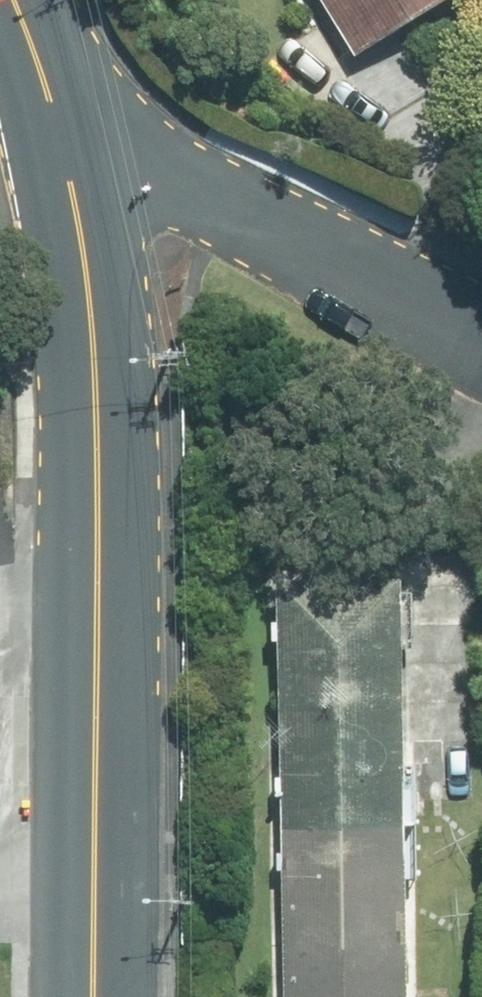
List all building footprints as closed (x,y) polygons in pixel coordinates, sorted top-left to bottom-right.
[(367,52),(449,0),(334,0),(367,52)] [(281,575),(289,996),(419,996),(411,572),(281,575)]
